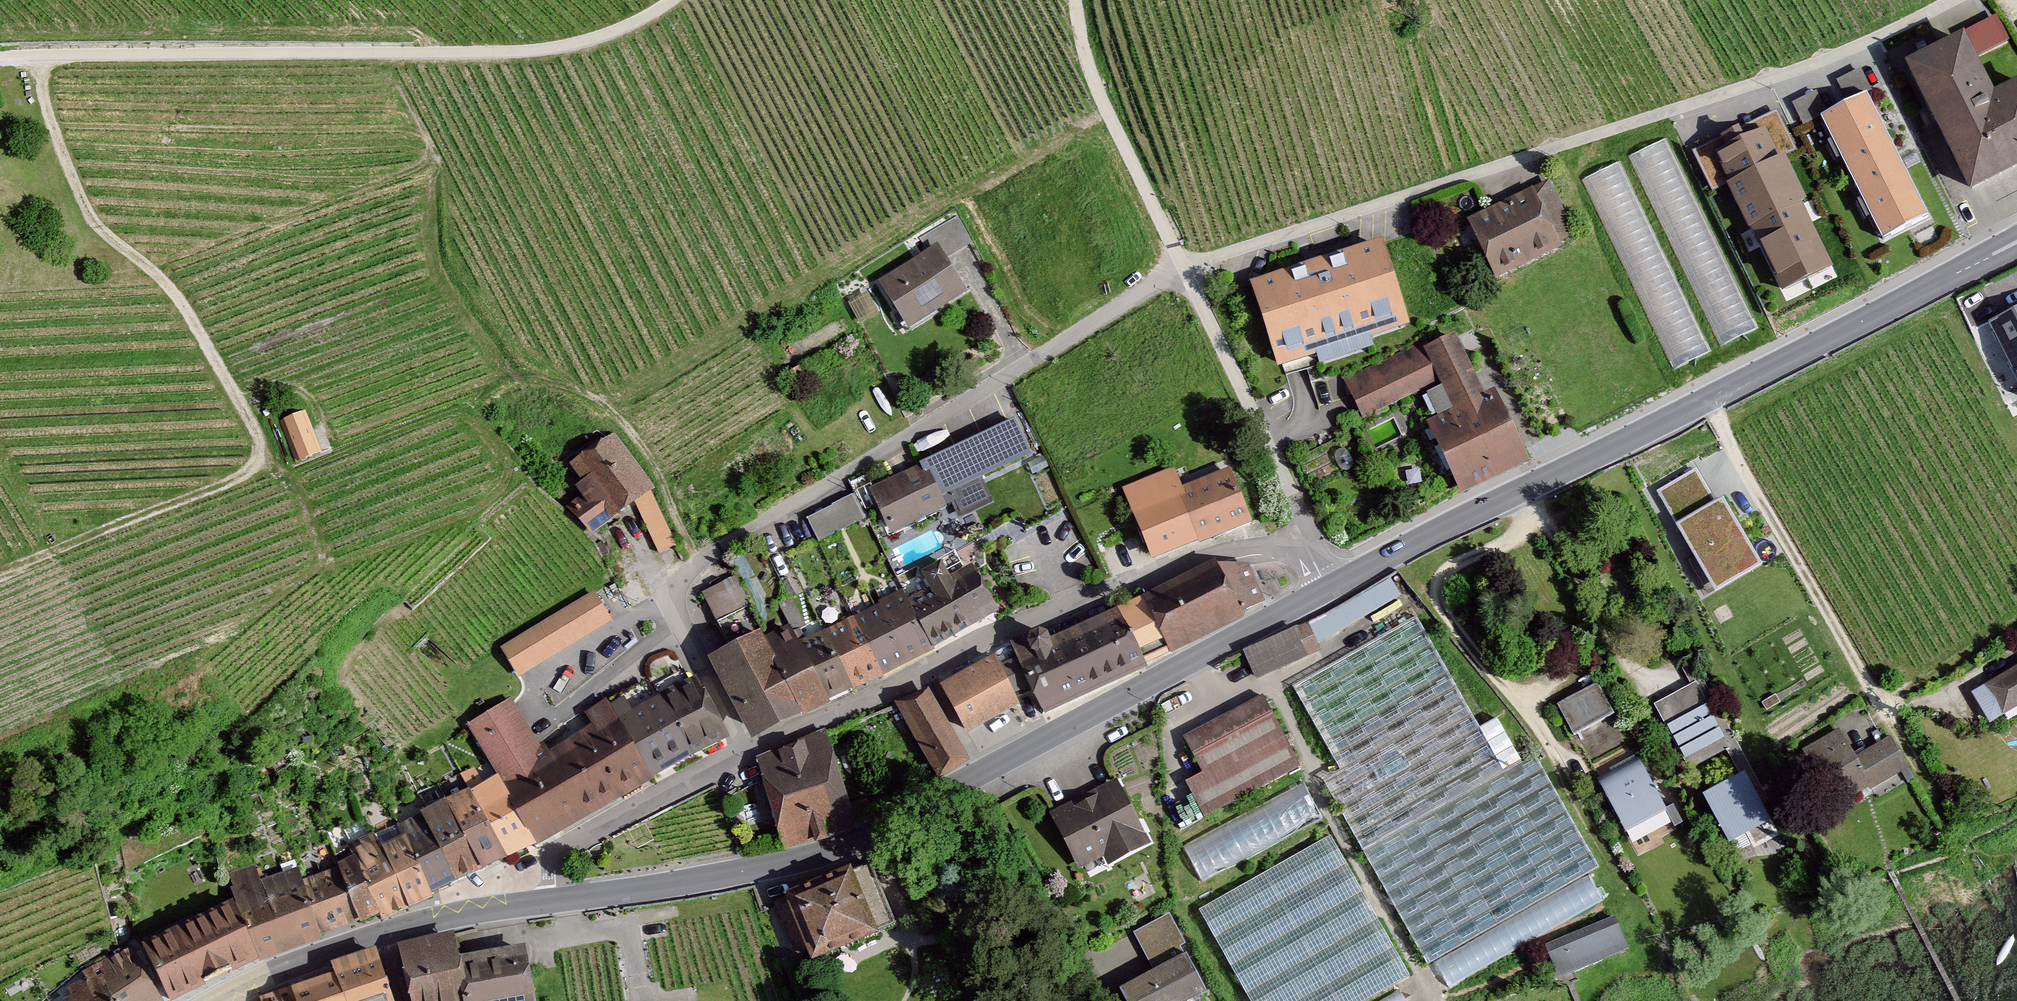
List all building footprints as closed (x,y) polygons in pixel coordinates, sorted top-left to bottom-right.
[(1997,15),(1961,35),(1973,55),(2008,36),(1997,15)] [(1894,63),(1960,199),(2016,172),(2016,81),(1986,96),(1975,74),(1955,33),(1894,63)] [(1805,124),(1836,110),(1826,87),(1795,100),(1805,124)] [(1867,98),(1823,121),(1884,241),(1928,218),(1867,98)] [(1778,113),(1695,152),(1713,189),(1729,181),(1783,295),(1833,272),(1779,158),(1796,150),(1778,113)] [(1670,137),(1633,153),(1720,341),(1756,324),(1670,137)] [(1614,156),(1578,173),(1670,366),(1706,349),(1614,156)] [(1539,183),(1458,222),(1488,283),(1569,244),(1539,183)] [(931,248),(869,281),(895,328),(956,294),(931,248)] [(1406,326),(1381,248),(1254,290),(1279,368),(1406,326)] [(1989,327),(2016,383),(2016,312),(1989,327)] [(1438,412),(1416,422),(1451,496),(1517,464),(1484,395),(1474,400),(1444,337),(1410,353),(1438,412)] [(1407,347),(1333,381),(1352,422),(1427,388),(1410,353),(1407,347)] [(305,409),(283,418),(300,459),(321,451),(305,409)] [(1008,423),(916,465),(939,515),(945,512),(959,543),(1045,504),(1008,423)] [(613,429),(568,462),(588,488),(568,503),(591,533),(655,485),(613,429)] [(916,465),(860,489),(882,539),(939,515),(916,465)] [(1161,469),(1109,489),(1139,566),(1190,546),(1168,488),(1161,469)] [(1238,527),(1216,470),(1168,488),(1190,546),(1238,527)] [(1717,506),(1697,471),(1658,494),(1716,595),(1762,569),(1724,502),(1717,506)] [(941,556),(951,574),(965,566),(955,548),(941,556)] [(990,620),(965,569),(942,581),(933,563),(910,574),(918,592),(901,600),(928,650),(990,620)] [(1262,603),(1248,569),(1216,568),(1143,603),(1168,656),(1242,619),(1239,616),(1262,603)] [(730,576),(696,592),(711,623),(745,607),(730,576)] [(1392,580),(1308,626),(1316,646),(1401,598),(1392,580)] [(901,600),(897,592),(847,619),(877,677),(928,650),(901,600)] [(586,594),(493,651),(512,681),(605,625),(586,594)] [(998,669),(1019,712),(1026,726),(1168,656),(1143,603),(1051,645),(1046,636),(1039,633),(1012,646),(1018,660),(998,669)] [(847,619),(819,634),(849,691),(877,677),(847,619)] [(781,623),(702,662),(742,744),(821,705),(793,647),(781,623)] [(1497,777),(1412,623),(1290,689),(1336,773),(1319,782),(1358,853),(1497,777)] [(1308,626),(1244,654),(1255,680),(1319,651),(1316,646),(1308,626)] [(819,634),(793,647),(821,705),(849,691),(819,634)] [(994,662),(943,688),(969,737),(1019,712),(998,669),(994,662)] [(1980,684),(1998,716),(2016,705),(2016,663),(1980,684)] [(1693,687),(1655,708),(1690,771),(1726,752),(1740,778),(1700,799),(1729,851),(1748,840),(1754,850),(1778,837),(1761,805),(1768,801),(1693,665),(1684,670),(1693,687)] [(696,685),(633,719),(623,703),(610,712),(605,705),(587,717),(595,729),(546,762),(510,705),(472,728),(501,778),(468,799),(335,858),(339,872),(301,884),(298,875),(260,887),(253,868),(224,878),(235,906),(145,950),(169,1000),(186,1000),(257,967),(320,946),(318,939),(359,923),(361,927),(379,917),(382,923),(435,900),(433,895),(538,849),(651,785),(648,780),(725,740),(696,685)] [(1590,686),(1551,706),(1566,736),(1606,716),(1590,686)] [(926,692),(900,707),(939,776),(965,761),(926,692)] [(1256,697),(1176,736),(1195,773),(1179,781),(1197,817),(1293,770),(1256,697)] [(1837,729),(1796,750),(1827,810),(1901,773),(1883,739),(1850,756),(1837,729)] [(846,830),(821,735),(750,766),(779,849),(846,830)] [(1593,872),(1531,759),(1497,777),(1358,853),(1423,967),(1586,875),(1593,872)] [(1634,760),(1593,781),(1621,833),(1661,812),(1634,760)] [(1114,781),(1050,814),(1078,869),(1100,857),(1106,868),(1148,846),(1114,781)] [(1299,791),(1179,851),(1196,885),(1316,825),(1299,791)] [(1194,914),(1244,1000),(1367,1000),(1407,979),(1327,839),(1194,914)] [(1586,875),(1423,967),(1438,994),(1601,902),(1586,875)] [(849,876),(784,902),(807,962),(873,936),(849,876)] [(1171,911),(1135,929),(1155,967),(1190,949),(1171,911)] [(1609,918),(1538,946),(1550,976),(1621,948),(1609,918)] [(412,1000),(463,1000),(458,964),(454,935),(400,949),(412,1000)] [(129,950),(98,970),(118,1000),(159,1000),(129,950)] [(458,964),(463,1000),(533,1000),(525,952),(458,964)] [(374,956),(333,968),(336,978),(344,1000),(390,1000),(374,956)] [(1114,991),(1119,1000),(1189,1000),(1198,996),(1178,957),(1114,991)] [(98,970),(70,987),(75,994),(66,1000),(67,1000),(118,1000),(98,970)] [(336,978),(293,992),(296,1000),(344,1000),(336,978)] [(293,992),(266,1000),(296,1000),(293,992)]
